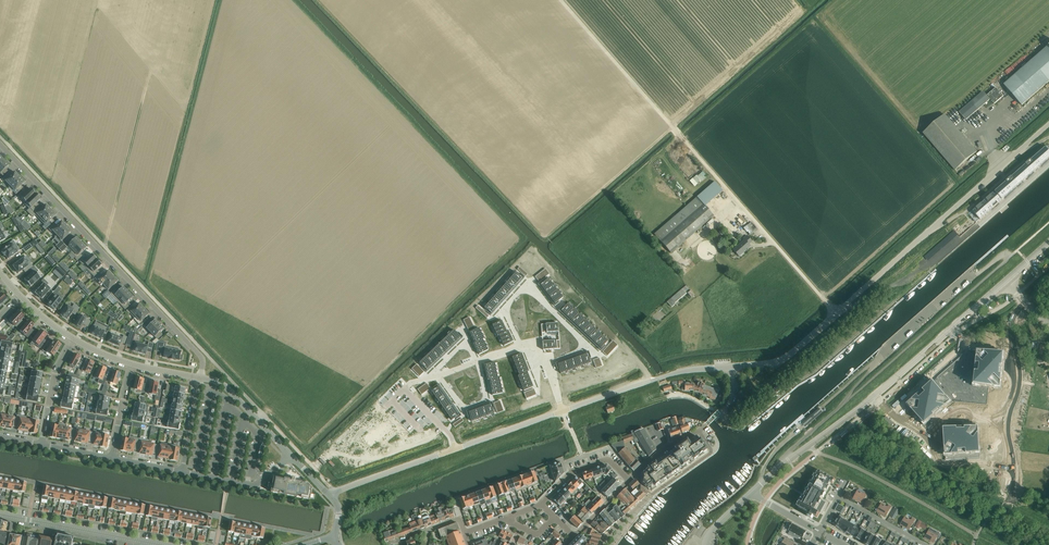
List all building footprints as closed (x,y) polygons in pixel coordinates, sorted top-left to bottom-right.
[(1004,85),(1022,105),(1048,82),(1048,45),(1014,76),(1004,85)] [(996,88),(987,96),(990,100),(994,104),(1003,96),(996,88)] [(981,93),(959,112),(966,120),(988,101),(981,93)] [(954,171),(976,152),(945,115),(923,133),(954,171)] [(969,212),(979,222),(1048,160),(1048,154),(1042,147),(969,212)] [(4,161),(0,165),(0,173),(3,176),(7,171),(5,169),(9,166),(4,161)] [(19,177),(14,172),(9,177),(7,175),(2,179),(4,182),(5,181),(10,186),(9,187),(19,177)] [(9,187),(16,194),(21,190),(19,187),(24,182),(19,177),(9,187)] [(23,191),(18,196),(20,198),(21,197),(26,202),(24,203),(25,204),(35,194),(30,188),(25,194),(23,191)] [(25,204),(29,209),(27,211),(30,214),(37,208),(34,205),(40,199),(35,194),(25,204)] [(654,234),(660,242),(671,253),(710,219),(714,216),(704,204),(703,204),(697,197),(654,234)] [(33,217),(35,215),(40,220),(51,210),(46,205),(39,211),(37,208),(30,214),(33,217)] [(40,220),(45,225),(43,227),(45,229),(52,222),(50,220),(55,215),(51,210),(40,220)] [(13,217),(11,218),(16,226),(17,226),(20,224),(13,217)] [(50,228),(49,229),(51,231),(52,230),(57,235),(66,226),(61,221),(56,227),(54,224),(50,228)] [(752,222),(739,232),(740,232),(743,237),(748,233),(749,234),(750,235),(758,230),(757,228),(752,222)] [(57,235),(55,237),(60,242),(61,241),(62,241),(71,232),(66,226),(57,235)] [(749,244),(752,242),(747,236),(743,239),(744,240),(733,250),(739,257),(750,247),(749,244)] [(71,252),(82,243),(77,238),(69,245),(67,247),(72,252),(71,252)] [(20,250),(19,248),(14,243),(13,241),(8,244),(10,245),(6,248),(6,247),(5,248),(5,249),(2,250),(2,251),(1,252),(4,256),(5,255),(8,259),(11,257),(17,253),(17,252),(20,250)] [(75,258),(78,261),(82,256),(80,254),(87,248),(82,243),(71,252),(76,257),(75,258)] [(32,247),(29,244),(23,249),(25,252),(32,247)] [(97,259),(92,254),(87,259),(85,257),(80,262),(87,269),(97,259)] [(14,268),(13,269),(16,272),(17,271),(18,273),(23,269),(25,272),(33,266),(30,263),(28,265),(22,257),(15,263),(16,264),(13,266),(14,268)] [(99,272),(97,270),(99,268),(102,264),(97,259),(87,269),(94,277),(99,272)] [(63,263),(60,266),(66,272),(69,269),(63,263)] [(28,276),(24,280),(26,282),(25,282),(28,286),(29,285),(30,286),(39,278),(35,274),(38,271),(34,266),(26,274),(28,276)] [(58,266),(55,270),(63,277),(66,274),(58,266)] [(520,267),(517,270),(525,277),(528,275),(520,267)] [(545,269),(535,277),(539,282),(549,274),(545,269)] [(113,276),(108,271),(103,276),(100,274),(97,277),(96,278),(98,281),(99,280),(104,285),(113,276)] [(516,273),(481,306),(487,312),(521,279),(516,273)] [(119,280),(116,277),(115,278),(113,276),(104,285),(109,290),(119,280)] [(40,288),(35,293),(41,299),(50,289),(46,286),(48,283),(43,279),(37,285),(40,288)] [(553,281),(546,287),(559,304),(567,299),(553,281)] [(686,285),(686,286),(667,302),(672,307),(675,304),(687,293),(691,298),(694,295),(686,285)] [(129,292),(124,287),(118,292),(115,289),(111,293),(111,294),(118,302),(129,292)] [(50,302),(47,304),(54,310),(60,302),(61,300),(55,295),(56,294),(54,292),(53,291),(51,294),(48,298),(51,300),(50,302)] [(133,297),(129,292),(118,302),(125,310),(126,309),(130,305),(128,303),(133,297)] [(144,309),(139,304),(134,309),(132,306),(127,311),(129,313),(130,313),(135,318),(136,317),(144,309)] [(572,304),(565,312),(603,351),(610,344),(572,304)] [(78,311),(80,308),(74,305),(72,308),(68,305),(66,308),(65,308),(62,312),(63,312),(61,315),(68,320),(72,313),(75,315),(78,311)] [(478,306),(476,308),(487,318),(489,316),(478,306)] [(149,314),(144,309),(136,317),(137,317),(141,322),(139,324),(141,326),(146,321),(144,319),(149,314)] [(9,321),(15,326),(16,327),(22,321),(21,320),(23,317),(18,311),(12,318),(11,317),(9,319),(10,320),(9,321)] [(88,327),(91,322),(86,319),(80,315),(80,316),(79,315),(77,319),(78,319),(75,324),(81,328),(83,324),(88,327)] [(469,317),(464,320),(469,331),(475,329),(474,327),(469,317)] [(145,326),(147,328),(151,333),(159,325),(155,320),(152,323),(150,321),(145,326)] [(22,325),(23,326),(20,331),(25,335),(25,336),(28,338),(32,333),(29,330),(34,325),(28,321),(26,323),(25,322),(22,325)] [(496,321),(487,325),(491,336),(493,336),(497,346),(506,343),(502,332),(501,332),(496,321)] [(92,328),(89,332),(91,333),(90,334),(101,339),(104,333),(107,335),(110,328),(105,325),(103,328),(95,324),(94,326),(93,328),(92,328)] [(151,333),(155,337),(158,339),(162,335),(160,332),(164,329),(159,325),(151,333)] [(480,326),(471,330),(475,340),(473,341),(477,352),(487,348),(483,337),(484,337),(480,326)] [(448,328),(414,360),(422,367),(455,336),(448,328)] [(563,328),(546,328),(546,353),(563,353),(563,328)] [(131,330),(126,345),(131,347),(136,333),(131,330)] [(42,341),(46,335),(40,331),(32,341),(35,343),(34,343),(37,346),(40,348),(44,343),(42,341)] [(127,337),(126,337),(124,336),(123,339),(111,334),(108,342),(120,347),(122,343),(125,344),(127,337)] [(48,342),(42,350),(46,353),(47,351),(53,356),(56,352),(57,350),(60,345),(60,344),(57,341),(57,342),(54,340),(51,344),(48,342)] [(0,348),(11,350),(12,343),(0,341),(0,344),(0,348)] [(613,341),(602,352),(607,356),(618,345),(613,341)] [(136,343),(133,351),(146,355),(147,352),(151,353),(153,344),(149,343),(148,346),(140,344),(140,343),(137,342),(136,343)] [(165,348),(166,343),(160,342),(158,343),(156,351),(161,352),(161,356),(164,356),(164,357),(168,358),(168,359),(176,361),(176,360),(180,361),(180,360),(182,360),(183,356),(181,355),(182,351),(165,348)] [(75,354),(69,364),(71,365),(70,367),(73,369),(74,367),(76,368),(76,367),(79,369),(83,362),(80,361),(81,357),(75,354)] [(590,355),(560,366),(563,376),(593,365),(590,355)] [(527,356),(517,359),(523,377),(521,378),(526,393),(536,390),(531,375),(532,375),(527,356)] [(599,358),(593,360),(596,368),(602,366),(599,358)] [(961,358),(908,408),(928,430),(952,407),(991,407),(991,389),(1005,389),(1005,358),(961,358)] [(86,363),(83,362),(80,368),(83,369),(83,371),(90,374),(94,363),(93,362),(93,361),(90,360),(89,362),(87,361),(86,363)] [(417,364),(412,368),(419,376),(424,372),(417,364)] [(502,365),(491,366),(493,381),(494,381),(496,396),(505,396),(505,381),(503,381),(502,365)] [(97,371),(95,376),(96,377),(95,378),(99,379),(98,382),(104,385),(108,377),(104,376),(107,369),(100,366),(98,372),(97,371)] [(110,373),(107,381),(110,382),(117,385),(121,374),(114,371),(113,374),(110,373)] [(134,385),(135,385),(135,389),(142,391),(141,392),(145,393),(147,385),(143,385),(144,380),(142,379),(142,378),(139,377),(138,378),(137,378),(136,382),(135,381),(134,385)] [(685,381),(679,381),(679,383),(679,386),(681,386),(681,385),(685,385),(685,390),(693,391),(693,383),(685,383),(685,381)] [(693,383),(693,391),(700,394),(702,389),(703,389),(704,384),(697,381),(696,384),(693,383)] [(151,382),(149,394),(156,395),(155,400),(160,401),(162,390),(158,390),(159,383),(151,382)] [(427,383),(418,389),(422,394),(431,388),(427,383)] [(778,385),(768,394),(770,397),(781,389),(778,385)] [(176,387),(175,393),(185,394),(186,389),(183,388),(183,387),(179,386),(179,387),(176,387)] [(534,389),(524,393),(526,399),(536,395),(534,389)] [(702,389),(700,394),(710,397),(709,398),(715,400),(716,397),(714,397),(714,395),(711,394),(712,392),(703,389),(702,389)] [(435,392),(429,397),(452,423),(459,418),(435,392)] [(38,396),(37,396),(27,394),(25,400),(37,403),(38,396)] [(74,403),(73,403),(63,401),(62,401),(61,407),(73,409),(74,403)] [(500,401),(494,403),(498,413),(504,411),(500,401)] [(606,408),(608,413),(615,411),(612,403),(607,405),(608,407),(606,408)] [(492,405),(469,413),(473,422),(495,414),(492,405)] [(109,410),(108,410),(98,408),(97,407),(96,414),(108,416),(109,410)] [(821,408),(813,414),(816,418),(822,412),(823,411),(823,410),(821,408)] [(144,416),(134,414),(133,414),(131,421),(143,423),(144,416)] [(17,430),(24,431),(26,420),(27,417),(17,415),(16,418),(17,418),(15,425),(18,426),(17,430)] [(168,415),(166,421),(169,421),(179,423),(181,417),(170,415),(170,416),(168,415)] [(7,416),(5,428),(11,429),(12,425),(15,425),(17,418),(16,418),(7,416)] [(811,416),(802,423),(805,427),(814,419),(811,416)] [(26,420),(24,431),(30,432),(29,433),(30,433),(33,418),(30,418),(29,420),(26,420)] [(33,418),(30,433),(36,435),(39,419),(33,418)] [(462,418),(453,424),(455,427),(464,421),(462,418)] [(679,419),(678,421),(680,426),(679,426),(682,433),(689,430),(689,429),(693,428),(691,422),(688,424),(688,423),(691,422),(690,419),(685,418),(684,418),(685,419),(684,419),(682,418),(679,419)] [(181,423),(179,423),(169,421),(168,427),(179,430),(181,423)] [(57,438),(63,439),(65,427),(66,425),(59,423),(58,426),(59,426),(56,439),(57,439),(57,438)] [(50,437),(56,439),(59,426),(58,426),(52,425),(50,437)] [(74,429),(65,427),(63,439),(69,440),(70,436),(73,436),(74,429)] [(678,427),(668,431),(671,439),(681,435),(678,427)] [(82,442),(84,431),(74,429),(73,436),(76,437),(75,441),(82,442)] [(632,434),(631,434),(633,438),(634,441),(635,444),(639,441),(649,456),(656,449),(644,429),(634,433),(632,434)] [(93,433),(92,440),(95,440),(94,445),(100,446),(100,447),(103,434),(103,432),(94,430),(94,433),(93,433)] [(84,431),(82,442),(88,444),(89,439),(92,440),(93,433),(84,431)] [(107,448),(109,436),(110,432),(103,431),(103,432),(103,434),(100,447),(107,448)] [(979,433),(946,434),(946,459),(979,460),(979,433)] [(642,474),(641,482),(648,488),(654,484),(656,486),(660,482),(659,481),(663,479),(663,480),(667,477),(668,477),(667,477),(666,475),(670,472),(671,474),(674,473),(680,468),(682,467),(680,465),(685,462),(686,463),(685,464),(686,464),(690,461),(689,460),(692,457),(693,459),(693,458),(694,459),(698,456),(699,455),(698,455),(697,453),(701,450),(702,453),(703,453),(703,452),(707,449),(705,446),(702,442),(700,439),(699,440),(696,436),(688,442),(687,440),(682,443),(679,445),(675,448),(675,449),(671,452),(670,452),(661,459),(660,459),(656,463),(655,462),(653,464),(653,463),(650,465),(650,466),(648,467),(649,468),(642,474)] [(137,449),(139,439),(130,437),(129,439),(127,451),(134,452),(134,448),(137,449)] [(121,451),(127,452),(127,451),(129,439),(123,438),(121,451)] [(623,441),(611,446),(629,466),(633,471),(640,464),(637,461),(638,460),(635,456),(633,458),(625,448),(624,444),(631,441),(634,441),(633,438),(624,442),(623,441)] [(139,439),(137,449),(140,449),(140,453),(146,455),(149,440),(139,439)] [(149,440),(146,455),(152,456),(153,452),(156,452),(158,445),(149,443),(149,440)] [(158,445),(156,452),(159,453),(159,457),(165,458),(168,444),(167,444),(161,443),(161,445),(158,445)] [(168,444),(165,458),(171,459),(171,460),(174,445),(168,444)] [(174,445),(171,460),(177,462),(180,446),(174,445)] [(551,469),(549,469),(550,473),(562,469),(560,462),(550,466),(551,469)] [(605,465),(600,467),(602,474),(605,473),(607,475),(612,470),(608,466),(605,465)] [(273,484),(271,492),(280,494),(285,495),(297,497),(301,498),(310,500),(312,491),(313,488),(308,483),(302,482),(303,478),(292,467),(281,478),(274,477),(273,484)] [(600,467),(591,471),(593,477),(593,478),(603,475),(602,474),(600,467)] [(562,469),(550,473),(552,479),(554,479),(555,482),(564,473),(562,469)] [(534,472),(528,474),(533,486),(539,484),(536,476),(537,476),(538,476),(536,471),(534,472)] [(591,471),(579,475),(582,478),(583,478),(584,480),(593,477),(591,471)] [(800,502),(797,507),(809,513),(807,516),(812,518),(813,515),(817,517),(820,513),(819,513),(820,509),(821,510),(826,502),(822,500),(820,500),(822,497),(823,497),(823,498),(824,497),(825,494),(826,493),(824,492),(830,482),(831,483),(832,484),(835,480),(819,471),(816,475),(818,476),(816,479),(815,478),(812,482),(814,483),(812,486),(811,485),(808,489),(810,490),(808,493),(807,492),(804,496),(806,497),(803,504),(800,502)] [(528,474),(523,476),(527,488),(533,486),(528,474)] [(523,476),(517,478),(522,490),(527,488),(523,476)] [(577,477),(571,483),(578,489),(577,488),(583,482),(577,477)] [(517,478),(512,480),(516,492),(522,490),(517,478)] [(602,493),(607,498),(619,485),(614,480),(613,479),(601,492),(602,493)] [(512,480),(506,482),(510,492),(515,490),(516,492),(512,480)] [(633,490),(638,485),(639,484),(636,481),(633,481),(629,485),(633,490)] [(506,482),(501,484),(505,496),(505,494),(510,492),(506,482)] [(571,483),(566,489),(572,495),(578,489),(571,483)] [(501,484),(495,486),(497,491),(499,498),(505,496),(501,484)] [(640,485),(639,484),(638,485),(639,486),(635,489),(643,498),(648,494),(640,485)] [(639,502),(643,498),(635,489),(639,486),(638,485),(633,490),(634,490),(632,493),(630,491),(629,492),(629,493),(634,499),(636,498),(639,502)] [(50,487),(44,486),(42,499),(48,501),(48,497),(50,487)] [(493,487),(486,489),(490,499),(496,497),(494,492),(493,487)] [(625,488),(625,489),(621,493),(628,502),(625,504),(630,510),(639,502),(636,498),(634,499),(629,493),(629,492),(625,488)] [(486,489),(481,491),(485,503),(486,503),(485,501),(490,499),(486,489)] [(566,489),(560,494),(565,500),(571,494),(572,495),(566,489)] [(481,491),(475,493),(479,505),(480,505),(485,503),(481,491)] [(858,491),(856,494),(858,496),(856,500),(862,504),(868,494),(865,492),(864,494),(858,491)] [(77,503),(77,506),(83,507),(83,504),(85,494),(79,493),(77,503)] [(475,493),(470,495),(473,506),(474,507),(479,505),(475,493)] [(617,497),(621,502),(620,503),(621,504),(618,506),(617,507),(624,515),(630,511),(630,510),(625,504),(628,502),(621,493),(617,497)] [(560,494),(554,500),(559,506),(560,507),(566,501),(565,500),(560,494)] [(470,495),(464,497),(469,509),(469,507),(473,506),(470,495)] [(464,497),(459,499),(463,511),(469,509),(464,497)] [(583,503),(581,504),(582,505),(592,514),(603,502),(599,497),(592,504),(589,500),(585,504),(583,503)] [(109,509),(108,512),(114,513),(115,510),(117,500),(111,499),(109,509)] [(121,511),(120,514),(126,515),(126,512),(128,502),(122,501),(121,511)] [(441,507),(446,520),(456,516),(453,508),(448,509),(449,511),(445,512),(444,508),(443,508),(441,503),(440,504),(441,507)] [(838,504),(835,510),(841,514),(844,507),(839,504),(838,504)] [(880,513),(886,517),(892,507),(889,505),(888,507),(881,504),(879,507),(882,509),(880,513)] [(583,509),(581,511),(587,518),(592,514),(582,505),(581,506),(583,507),(582,508),(583,509)] [(608,507),(607,507),(605,510),(615,523),(624,515),(617,507),(618,506),(616,505),(613,508),(613,509),(611,512),(608,508),(609,508),(608,507)] [(157,521),(158,520),(158,518),(160,508),(154,507),(152,517),(152,520),(157,521)] [(436,514),(439,523),(446,520),(441,507),(438,508),(440,513),(436,514)] [(600,515),(601,517),(610,527),(615,523),(605,510),(600,515)] [(576,516),(578,518),(579,518),(583,522),(587,518),(581,511),(576,516)] [(432,525),(439,523),(436,514),(436,515),(433,516),(432,515),(431,515),(432,517),(430,517),(429,517),(432,525)] [(841,514),(834,526),(840,529),(844,520),(845,520),(846,517),(841,514)] [(425,527),(432,525),(429,517),(430,517),(429,515),(422,518),(423,519),(422,519),(425,527)] [(574,516),(570,521),(578,528),(582,524),(574,516)] [(903,521),(901,525),(903,526),(910,530),(915,520),(913,518),(911,521),(905,517),(903,521)] [(598,518),(595,522),(606,530),(610,527),(598,518)] [(416,521),(419,530),(425,527),(422,519),(416,521)] [(844,520),(840,529),(845,531),(845,532),(850,523),(845,520),(844,520)] [(1,544),(9,544),(12,534),(14,523),(0,521),(0,544),(1,544)] [(230,521),(230,524),(228,532),(234,533),(236,523),(230,521)] [(409,524),(412,532),(419,530),(416,521),(415,521),(409,524)] [(595,529),(602,534),(606,530),(595,522),(593,521),(590,524),(595,528),(595,529)] [(456,523),(448,526),(438,530),(441,538),(445,536),(460,531),(456,523)] [(845,531),(844,532),(850,535),(850,534),(855,526),(850,523),(845,532),(845,531)] [(240,534),(239,538),(245,539),(246,535),(248,525),(242,524),(240,534)] [(406,528),(400,531),(397,532),(399,537),(412,532),(409,524),(405,525),(406,528)] [(792,524),(789,530),(790,531),(800,536),(803,538),(807,532),(792,524)] [(246,535),(245,539),(251,540),(251,536),(252,536),(254,526),(248,525),(246,535)] [(855,526),(850,534),(850,535),(855,537),(860,528),(855,526)] [(855,537),(860,541),(867,529),(861,526),(860,528),(855,537)] [(589,535),(600,539),(602,535),(594,532),(595,530),(590,528),(587,535),(589,535)] [(929,530),(927,534),(930,535),(928,540),(934,543),(937,538),(939,539),(941,534),(940,533),(937,532),(931,528),(929,530)] [(389,531),(392,540),(399,537),(397,532),(395,529),(389,531)] [(499,537),(502,538),(504,539),(507,533),(506,532),(504,531),(502,530),(501,533),(499,531),(493,534),(499,536),(499,537)] [(552,533),(558,539),(561,536),(555,530),(552,533)] [(864,544),(865,544),(871,544),(876,537),(877,535),(868,530),(865,536),(867,538),(864,544)] [(383,537),(385,542),(392,540),(389,531),(382,534),(383,537)] [(445,536),(448,544),(465,544),(460,531),(445,536)] [(508,533),(507,533),(504,539),(509,542),(513,536),(510,534),(508,533)] [(21,544),(22,536),(12,534),(9,544),(21,544)] [(34,539),(31,538),(32,535),(28,534),(27,537),(24,537),(22,544),(37,544),(38,540),(34,539)] [(56,544),(72,544),(74,537),(58,534),(56,544)] [(38,540),(37,544),(55,544),(56,539),(39,535),(38,540)] [(578,536),(570,544),(580,544),(581,544),(583,542),(585,541),(586,539),(578,536)]
